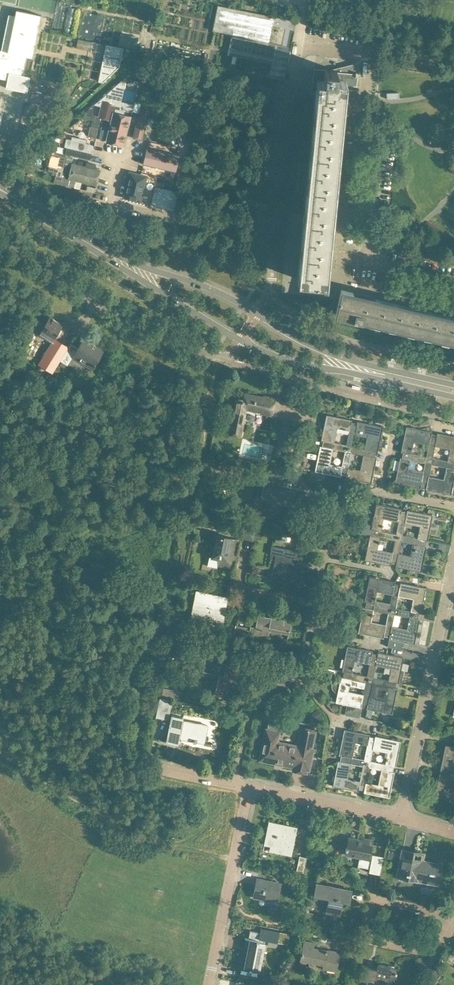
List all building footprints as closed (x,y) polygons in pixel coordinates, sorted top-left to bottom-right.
[(292,30),(294,30),(296,21),(241,10),(218,5),(213,31),(269,42),(268,42),(289,46),(292,30)] [(22,83),(27,56),(33,57),(41,15),(17,10),(15,16),(9,14),(1,50),(0,50),(0,78),(22,83)] [(78,38),(75,47),(90,51),(93,42),(78,38)] [(106,44),(98,81),(103,82),(119,66),(123,48),(106,44)] [(357,63),(337,68),(331,69),(331,70),(324,69),(314,68),(311,93),(317,93),(299,279),(324,282),(343,83),(345,83),(355,84),(356,76),(356,74),(360,75),(357,63)] [(147,104),(148,99),(143,97),(136,96),(135,101),(147,104)] [(112,99),(111,102),(110,105),(120,107),(122,102),(112,99)] [(157,107),(158,101),(148,99),(147,104),(157,107)] [(142,140),(149,112),(139,109),(132,138),(142,140)] [(127,116),(114,113),(106,145),(120,148),(127,116)] [(53,140),(50,151),(51,151),(63,154),(64,148),(58,146),(59,142),(53,140)] [(95,147),(67,141),(65,149),(67,150),(66,157),(92,163),(95,147)] [(180,157),(147,149),(143,165),(176,173),(180,157)] [(179,169),(184,170),(187,160),(181,158),(179,169)] [(100,172),(73,165),(70,179),(97,185),(100,172)] [(56,175),(54,182),(68,186),(70,179),(61,177),(56,175)] [(148,178),(137,175),(131,201),(142,204),(148,178)] [(165,178),(165,179),(163,188),(168,189),(171,179),(165,178)] [(178,192),(168,189),(163,188),(160,201),(158,206),(174,210),(178,192)] [(339,300),(335,315),(453,343),(453,320),(369,300),(369,296),(341,290),(339,300)] [(50,316),(39,335),(52,342),(54,338),(55,336),(58,333),(60,334),(62,330),(60,329),(63,324),(50,316)] [(69,347),(60,360),(68,365),(72,357),(92,370),(104,350),(84,337),(78,347),(71,343),(69,347)] [(52,342),(38,364),(53,373),(60,360),(69,347),(54,338),(52,342)] [(260,412),(260,413),(268,415),(271,397),(264,396),(264,397),(245,394),(244,400),(236,399),(229,434),(240,436),(242,428),(240,428),(244,409),(260,412)] [(326,415),(321,440),(323,441),(322,446),(333,449),(345,451),(346,448),(349,449),(349,446),(346,445),(334,442),(337,427),(350,430),(351,422),(352,420),(326,415)] [(350,430),(346,445),(349,446),(349,449),(352,449),(352,446),(355,434),(356,431),(368,434),(367,437),(365,449),(376,451),(375,451),(378,452),(378,451),(383,426),(357,421),(357,423),(351,422),(350,430)] [(281,434),(277,448),(293,452),(296,438),(298,429),(283,425),(281,434)] [(414,442),(429,445),(432,432),(406,426),(401,452),(403,452),(402,458),(416,461),(425,463),(426,460),(429,460),(429,457),(426,457),(411,454),(414,442)] [(429,460),(432,461),(432,458),(435,446),(450,449),(448,461),(453,462),(453,436),(437,433),(437,435),(431,434),(432,432),(429,445),(426,457),(429,457),(429,460)] [(242,439),(241,458),(272,460),(273,441),(242,439)] [(348,467),(351,452),(348,451),(349,449),(346,448),(345,451),(342,466),(330,464),(333,449),(322,446),(320,446),(315,471),(340,476),(341,474),(346,475),(346,477),(348,467)] [(376,451),(365,449),(352,446),(352,449),(349,449),(348,451),(351,452),(363,455),(360,470),(348,467),(346,477),(371,483),(376,457),(374,457),(375,451),(376,451)] [(400,458),(395,483),(420,488),(421,486),(426,487),(429,476),(431,464),(428,463),(429,460),(426,460),(425,463),(423,471),(414,469),(416,461),(402,458),(400,457),(400,458)] [(426,489),(451,494),(453,481),(453,462),(448,461),(432,458),(432,461),(429,460),(428,463),(431,464),(446,467),(444,479),(429,476),(426,487),(426,489)] [(220,459),(218,468),(225,469),(227,461),(220,459)] [(280,482),(283,472),(268,469),(265,485),(263,485),(260,499),(266,500),(264,508),(280,512),(282,503),(293,506),(295,491),(285,489),(285,491),(273,489),(274,481),(280,482)] [(376,504),(371,529),(373,529),(372,535),(380,537),(395,540),(396,537),(399,537),(399,534),(396,534),(381,530),(383,518),(399,521),(401,511),(402,509),(401,509),(376,504)] [(399,521),(396,534),(399,534),(399,537),(402,538),(402,535),(405,523),(420,526),(417,538),(425,540),(427,540),(428,540),(433,515),(407,510),(407,512),(401,511),(399,521)] [(240,524),(238,537),(252,540),(254,527),(240,524)] [(209,557),(207,566),(212,567),(217,568),(217,565),(232,568),(234,560),(236,560),(237,555),(235,554),(238,539),(232,538),(232,537),(216,534),(211,557),(209,557)] [(370,535),(365,560),(390,565),(391,563),(396,564),(399,553),(401,541),(398,540),(399,537),(396,537),(395,540),(393,552),(377,549),(380,537),(372,535),(370,534),(370,535)] [(425,540),(417,538),(402,535),(402,538),(399,537),(398,540),(401,541),(416,544),(414,556),(399,553),(396,564),(396,566),(421,571),(426,546),(424,546),(425,540)] [(298,585),(305,552),(273,545),(271,554),(276,555),(271,579),(298,585)] [(369,576),(364,602),(366,602),(365,608),(374,610),(388,613),(389,609),(392,610),(392,607),(389,606),(390,603),(375,600),(377,591),(392,594),(394,583),(395,584),(395,581),(369,576)] [(390,603),(389,606),(392,607),(392,610),(395,611),(396,607),(398,595),(413,599),(411,611),(419,612),(419,613),(421,613),(426,588),(400,583),(400,585),(395,584),(394,583),(392,594),(390,603)] [(213,607),(215,597),(197,593),(191,625),(219,631),(223,609),(213,607)] [(384,636),(389,637),(390,637),(392,626),(394,614),(391,613),(392,610),(389,609),(388,613),(386,625),(371,622),(374,610),(363,607),(358,632),(358,633),(383,638),(384,636)] [(389,637),(387,646),(403,649),(404,642),(414,644),(420,619),(417,618),(419,613),(419,612),(411,611),(396,607),(395,611),(392,610),(391,613),(394,614),(409,617),(407,629),(392,626),(390,637),(389,637)] [(278,632),(288,634),(289,632),(292,614),(273,610),(271,617),(261,615),(259,614),(257,621),(256,627),(250,626),(249,631),(254,632),(255,632),(254,634),(267,637),(268,632),(269,630),(278,632)] [(236,624),(233,638),(245,640),(248,626),(236,624)] [(341,658),(340,667),(343,667),(342,671),(344,672),(343,677),(366,682),(366,679),(370,680),(370,677),(367,676),(352,673),(355,661),(370,664),(372,653),(373,651),(372,651),(347,646),(344,659),(341,658)] [(206,652),(204,660),(209,661),(207,669),(219,672),(215,690),(234,694),(237,683),(237,678),(240,667),(221,663),(222,656),(206,652)] [(370,664),(367,676),(370,677),(370,680),(373,680),(373,677),(375,671),(376,665),(385,667),(391,668),(390,674),(388,680),(396,682),(398,683),(401,683),(404,671),(401,670),(404,657),(378,652),(378,654),(372,653),(370,664)] [(336,691),(338,692),(336,702),(361,707),(361,705),(367,706),(367,708),(367,709),(372,683),(369,683),(370,680),(366,679),(366,682),(341,677),(340,679),(339,679),(338,679),(337,680),(336,680),(335,681),(334,681),(334,682),(333,682),(333,683),(333,684),(333,685),(333,686),(333,687),(333,688),(334,689),(334,690),(335,691),(336,691)] [(372,683),(367,709),(392,714),(397,688),(395,688),(396,682),(388,680),(373,677),(373,680),(370,680),(369,683),(372,683)] [(173,700),(160,698),(160,697),(156,717),(168,720),(173,700)] [(318,709),(313,713),(318,719),(323,715),(318,709)] [(172,715),(166,741),(167,742),(177,744),(178,744),(178,743),(179,738),(180,736),(186,737),(186,739),(186,740),(187,740),(193,741),(193,742),(194,742),(195,742),(196,742),(203,743),(204,743),(205,742),(208,726),(208,725),(207,725),(183,720),(183,718),(183,717),(173,715),(172,715)] [(313,750),(311,749),(315,730),(302,727),(298,747),(277,742),(279,732),(266,730),(260,759),(294,766),(293,770),(306,773),(307,769),(309,769),(313,750)] [(344,729),(339,755),(341,755),(340,761),(350,763),(363,766),(364,762),(367,763),(367,760),(364,760),(352,757),(355,742),(367,745),(369,737),(370,735),(369,735),(344,729)] [(367,745),(364,760),(367,760),(367,763),(370,764),(370,761),(373,749),(388,752),(385,764),(393,766),(395,766),(396,766),(401,741),(375,736),(375,738),(369,737),(367,745)] [(439,786),(445,787),(443,796),(453,798),(453,778),(452,777),(453,769),(453,747),(447,746),(443,766),(445,766),(445,770),(443,770),(439,786)] [(338,761),(333,786),(358,791),(359,789),(364,790),(364,792),(366,783),(369,767),(366,766),(367,763),(364,762),(363,766),(360,781),(347,779),(350,763),(340,761),(338,760),(338,761)] [(366,783),(364,792),(389,797),(394,772),(392,771),(393,766),(385,764),(370,761),(370,764),(367,763),(366,766),(369,767),(381,770),(378,785),(366,783)] [(282,853),(291,855),(296,832),(282,829),(283,824),(269,821),(266,836),(268,837),(266,845),(283,848),(282,853)] [(349,837),(347,848),(346,847),(345,849),(347,850),(346,853),(360,856),(358,866),(369,868),(372,856),(370,855),(369,855),(371,844),(370,845),(363,843),(364,840),(349,837)] [(403,849),(398,872),(419,876),(418,880),(438,884),(441,864),(422,860),(421,863),(412,861),(414,851),(403,849)] [(372,854),(372,856),(369,868),(368,872),(379,874),(383,857),(372,854)] [(299,856),(296,872),(303,873),(306,857),(299,856)] [(280,884),(257,879),(254,897),(277,901),(280,884)] [(349,902),(352,890),(317,883),(314,894),(330,898),(327,912),(339,915),(342,900),(349,902)] [(245,938),(243,947),(248,948),(244,968),(249,969),(249,970),(252,970),(252,969),(259,971),(265,940),(288,944),(290,933),(261,928),(260,932),(250,930),(248,938),(245,938)] [(314,942),(305,940),(300,963),(308,965),(309,960),(324,963),(323,968),(335,970),(339,952),(313,947),(314,942)] [(369,967),(366,984),(374,984),(374,983),(387,984),(390,984),(392,979),(394,979),(395,973),(396,974),(396,972),(396,971),(396,967),(378,964),(377,968),(369,967)] [(434,982),(440,973),(435,970),(429,979),(434,982)]
